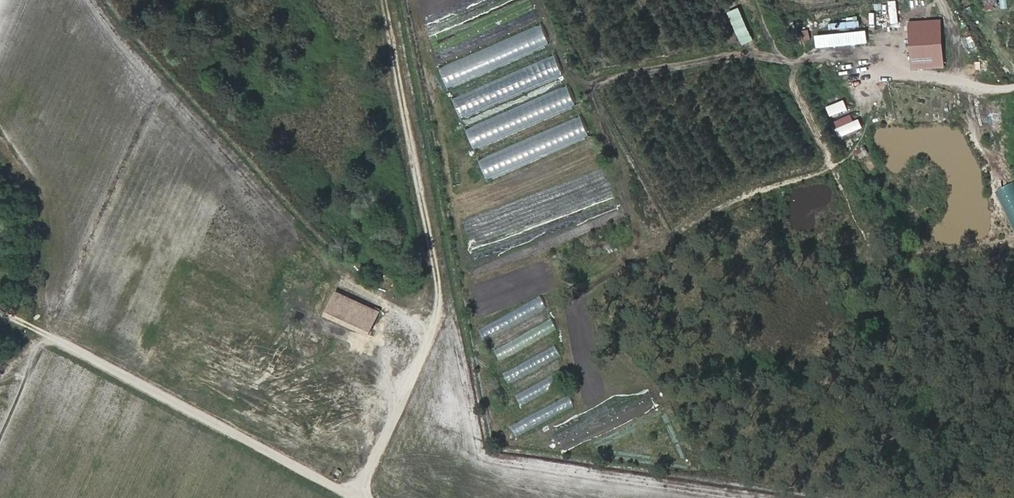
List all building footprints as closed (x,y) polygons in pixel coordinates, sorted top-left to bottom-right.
[(740,6),(729,11),(742,44),(754,39),(740,6)] [(941,19),(907,22),(909,70),(942,68),(941,19)] [(440,64),(448,85),(551,46),(543,25),(440,64)] [(453,95),(461,116),(564,76),(556,55),(453,95)] [(475,148),(577,105),(568,84),(466,127),(475,148)] [(845,99),(827,105),(831,116),(849,109),(845,99)] [(861,127),(855,111),(835,120),(841,136),(861,127)] [(479,157),(487,177),(590,136),(582,116),(479,157)] [(996,192),(1013,232),(1013,181),(996,192)] [(324,315),(371,335),(382,309),(335,289),(324,315)] [(479,327),(485,339),(547,308),(542,297),(479,327)] [(499,358),(558,331),(553,320),(494,347),(499,358)] [(508,380),(562,358),(558,347),(504,369),(508,380)] [(522,404),(566,381),(561,372),(517,394),(522,404)]
